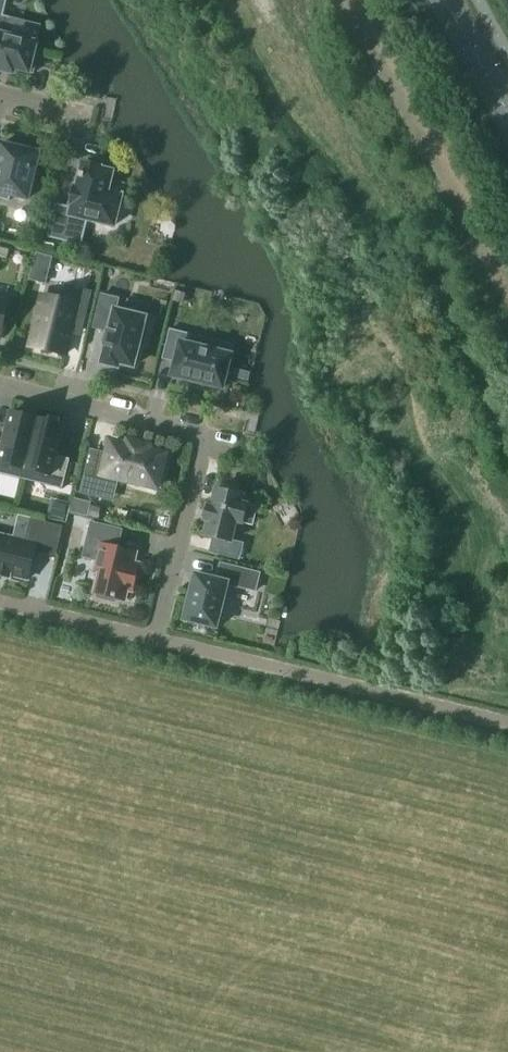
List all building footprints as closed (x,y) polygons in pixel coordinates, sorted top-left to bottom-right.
[(0,3),(0,66),(14,70),(15,66),(34,70),(39,49),(35,48),(37,40),(7,32),(11,15),(4,13),(6,4),(0,3)] [(8,144),(7,150),(4,149),(2,160),(0,159),(0,198),(19,203),(19,201),(32,204),(39,177),(26,174),(30,155),(21,153),(22,148),(8,144)] [(100,167),(83,163),(77,189),(74,189),(70,205),(73,206),(72,209),(55,205),(47,238),(64,242),(70,216),(114,227),(123,187),(109,184),(112,173),(99,170),(100,167)] [(0,248),(0,257),(8,259),(10,250),(0,248)] [(30,348),(65,356),(74,318),(85,320),(91,293),(78,290),(75,304),(43,297),(30,348)] [(0,296),(0,338),(10,298),(0,296)] [(143,342),(148,324),(144,323),(145,318),(115,311),(118,300),(101,296),(93,330),(107,333),(103,349),(104,349),(101,364),(117,369),(118,364),(133,368),(139,341),(143,342)] [(184,333),(170,330),(163,359),(175,363),(172,377),(222,389),(231,355),(215,351),(217,342),(199,337),(196,347),(182,343),(184,333)] [(236,369),(234,378),(248,382),(250,372),(236,369)] [(63,427),(37,420),(35,429),(25,467),(50,474),(48,484),(63,487),(70,460),(56,457),(63,427)] [(0,465),(24,471),(25,467),(35,429),(11,423),(4,451),(0,451),(0,466),(0,465)] [(90,455),(81,493),(99,498),(104,476),(156,489),(160,473),(164,474),(167,460),(164,459),(164,456),(148,452),(149,448),(129,443),(128,447),(111,443),(107,460),(90,455)] [(242,524),(247,505),(241,504),(243,497),(232,494),(233,490),(221,487),(220,491),(216,490),(212,508),(208,507),(204,521),(208,522),(204,536),(213,539),(210,553),(239,560),(243,545),(232,541),(237,523),(242,524)] [(90,504),(73,500),(70,513),(87,517),(90,504)] [(122,531),(91,524),(83,558),(97,561),(94,573),(99,574),(94,594),(98,595),(97,598),(115,603),(116,599),(124,602),(127,591),(132,593),(139,565),(134,564),(136,554),(117,549),(122,531)] [(0,541),(0,580),(8,582),(9,580),(27,584),(34,555),(53,559),(59,533),(32,526),(27,547),(0,541)] [(186,621),(214,628),(217,629),(217,627),(227,585),(255,592),(259,574),(221,565),(217,581),(197,576),(197,575),(195,575),(194,577),(195,577),(191,592),(188,603),(185,619),(184,619),(184,621),(186,621)]
